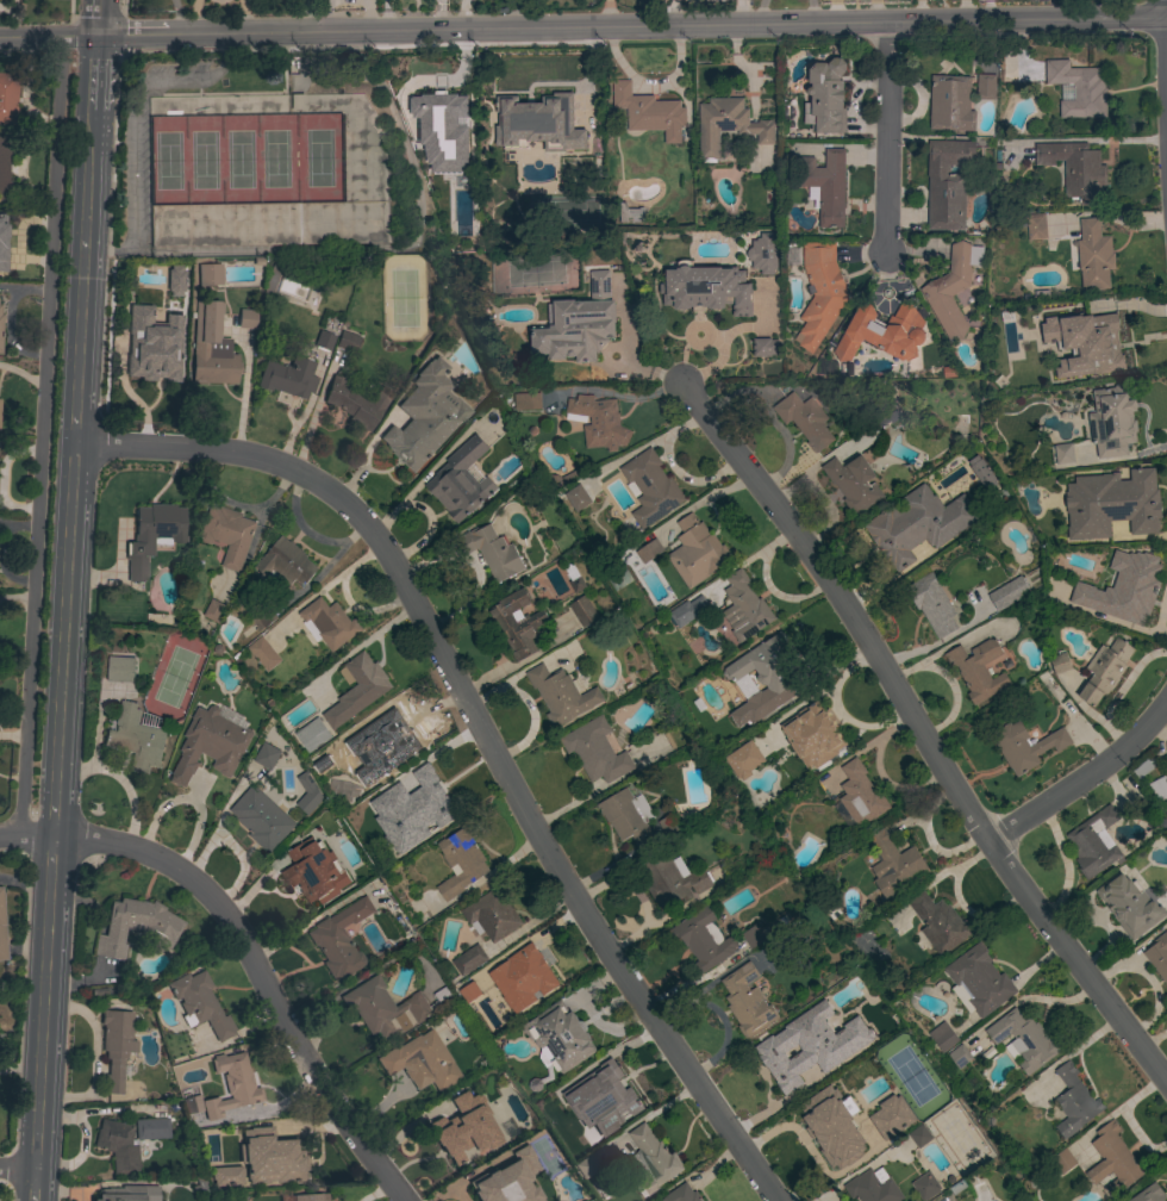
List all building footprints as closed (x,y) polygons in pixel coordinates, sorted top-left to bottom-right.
[(816,133),(816,131),(811,131),(811,122),(816,122),(816,116),(815,116),(815,118),(812,118),(812,114),(806,114),(807,104),(809,104),(809,100),(806,100),(806,94),(807,94),(806,91),(807,88),(811,87),(811,83),(807,83),(807,70),(815,63),(825,63),(826,66),(828,64),(828,63),(832,58),(841,58),(845,63),(845,71),(841,76),(840,76),(840,80),(843,80),(843,83),(844,83),(844,101),(842,101),(842,108),(845,108),(844,133),(816,133)] [(1100,68),(1100,76),(1104,76),(1104,88),(1105,88),(1106,118),(1059,119),(1059,101),(1073,100),(1073,83),(1046,85),(1044,61),(1069,60),(1069,68),(1100,68)] [(14,125),(0,124),(0,73),(18,74),(14,125)] [(994,100),(976,99),(978,74),(996,75),(994,100)] [(969,111),(975,111),(974,131),(929,130),(931,75),(971,77),(969,111)] [(654,95),(654,101),(680,100),(680,107),(685,107),(686,126),(680,126),(680,144),(663,144),(663,130),(626,131),(626,107),(612,108),(611,81),(630,80),(631,95),(654,95)] [(470,95),(470,126),(469,126),(469,130),(428,131),(428,125),(426,125),(426,111),(404,112),(404,91),(424,91),(424,94),(431,94),(431,97),(470,95)] [(573,135),(573,138),(569,138),(569,137),(563,137),(563,138),(560,138),(560,123),(543,124),(543,130),(523,131),(522,91),(566,91),(566,100),(573,100),(573,117),(595,117),(595,135),(573,135)] [(720,160),(716,160),(716,163),(705,163),(705,158),(699,158),(698,99),(743,98),(743,108),(748,108),(749,123),(759,123),(759,120),(773,120),(773,123),(774,123),(774,127),(776,127),(778,142),(774,142),(774,144),(756,145),(756,135),(737,135),(737,131),(719,131),(720,160)] [(10,200),(0,200),(0,135),(10,136),(7,182),(11,182),(10,200)] [(974,142),(974,155),(971,154),(969,166),(949,166),(949,174),(965,174),(963,231),(926,230),(928,176),(926,176),(928,141),(974,142)] [(1087,143),(1087,151),(1099,150),(1099,166),(1106,166),(1106,186),(1100,186),(1100,205),(1080,205),(1080,198),(1065,198),(1063,161),(1054,161),(1054,166),(1034,166),(1034,144),(1087,143)] [(843,228),(818,228),(819,187),(794,187),(794,163),(813,163),(813,168),(824,168),(825,149),(844,149),(843,228)] [(638,210),(638,207),(643,209),(643,223),(631,223),(631,222),(628,220),(628,223),(618,223),(619,203),(625,203),(628,209),(638,210)] [(2,267),(0,267),(0,210),(8,211),(7,241),(4,241),(2,267)] [(1028,241),(1025,214),(1044,213),(1047,239),(1028,241)] [(1100,237),(1110,236),(1111,254),(1113,253),(1115,269),(1109,269),(1110,288),(1081,291),(1080,270),(1079,270),(1076,241),(1080,241),(1079,219),(1099,218),(1100,237)] [(751,261),(749,261),(748,259),(747,257),(747,254),(747,251),(749,249),(751,248),(751,241),(756,241),(756,238),(760,238),(760,234),(773,234),(773,238),(776,238),(776,270),(773,270),(773,275),(760,275),(760,270),(756,270),(756,268),(751,268),(751,261)] [(962,341),(948,338),(918,290),(948,272),(950,245),(961,241),(972,247),(982,247),(981,266),(971,266),(969,286),(950,297),(968,326),(962,341)] [(848,298),(812,354),(798,346),(799,344),(794,341),(805,323),(799,318),(813,297),(812,293),(809,295),(806,287),(809,286),(803,267),(803,243),(835,243),(835,261),(848,298)] [(732,317),(732,304),(724,304),(724,309),(719,309),(718,311),(713,311),(712,309),(707,310),(707,307),(705,307),(705,312),(693,312),(693,307),(689,307),(689,310),(685,310),(684,312),(680,312),(678,310),(673,310),(673,306),(662,306),(662,294),(659,294),(659,285),(662,285),(662,281),(664,281),(664,269),(669,269),(672,268),(674,268),(676,268),(676,262),(680,261),(685,260),(687,260),(692,262),(692,267),(737,267),(737,270),(744,270),(744,284),(751,284),(753,317),(732,317)] [(221,265),(221,285),(198,286),(198,265),(221,265)] [(268,301),(262,299),(263,292),(273,266),(281,268),(268,301)] [(166,298),(181,298),(182,267),(167,267),(166,298)] [(531,329),(531,328),(550,326),(550,306),(553,306),(553,301),(574,300),(574,301),(589,301),(589,272),(609,270),(610,300),(614,300),(616,322),(614,322),(614,337),(607,338),(610,341),(597,354),(597,362),(576,363),(575,356),(564,357),(564,360),(548,361),(548,354),(531,355),(530,329),(531,329)] [(188,287),(187,305),(166,304),(166,286),(188,287)] [(223,301),(223,316),(219,315),(219,338),(231,338),(230,354),(238,355),(237,362),(241,362),(239,375),(237,375),(236,384),(206,382),(206,385),(192,384),(195,300),(223,301)] [(1122,346),(1125,344),(1128,366),(1121,367),(1122,374),(1055,384),(1053,369),(1059,368),(1055,346),(1042,348),(1040,325),(1043,325),(1042,318),(1056,317),(1056,319),(1092,315),(1091,305),(1112,301),(1115,316),(1118,315),(1122,346)] [(859,306),(870,304),(876,316),(874,319),(885,325),(890,316),(893,317),(900,304),(911,305),(916,312),(918,307),(922,305),(928,316),(923,322),(924,323),(921,331),(922,331),(924,335),(924,338),(923,342),(921,344),(918,346),(915,346),(917,357),(906,362),(903,360),(901,361),(879,349),(861,341),(851,359),(840,359),(835,349),(859,306)] [(256,311),(255,329),(237,328),(239,309),(256,311)] [(169,348),(169,340),(181,340),(179,382),(145,380),(145,378),(136,378),(136,374),(127,374),(129,355),(126,355),(126,338),(125,338),(126,321),(136,322),(136,321),(141,321),(141,322),(144,322),(143,347),(169,348)] [(329,351),(326,350),(325,353),(314,348),(316,347),(313,346),(319,330),(335,336),(329,351)] [(360,337),(354,354),(335,347),(341,330),(360,337)] [(770,338),(770,341),(778,341),(778,355),(770,355),(770,357),(753,357),(753,353),(754,353),(754,350),(753,350),(753,346),(754,346),(754,344),(753,344),(753,340),(770,338)] [(304,360),(305,357),(311,360),(311,362),(314,363),(310,375),(317,378),(312,394),(307,392),(305,400),(272,388),(270,392),(256,387),(266,360),(285,367),(285,366),(289,367),(293,355),(304,360)] [(368,433),(348,419),(350,417),(341,411),(342,409),(323,403),(333,374),(344,379),(343,382),(348,385),(348,386),(370,402),(381,386),(393,393),(368,433)] [(1096,413),(1092,391),(1115,387),(1113,386),(1128,384),(1130,400),(1135,400),(1136,411),(1132,412),(1132,418),(1132,421),(1135,421),(1137,433),(1135,433),(1136,443),(1127,444),(1128,455),(1098,460),(1096,444),(1092,444),(1087,415),(1096,413)] [(828,419),(822,423),(835,440),(817,454),(791,421),(785,425),(772,407),(792,392),(801,404),(811,397),(828,419)] [(539,393),(541,410),(513,411),(513,394),(539,393)] [(616,399),(617,413),(618,413),(619,427),(632,431),(625,447),(624,446),(624,447),(619,444),(619,447),(616,447),(616,452),(607,453),(607,448),(603,448),(603,447),(585,449),(582,425),(591,425),(589,417),(564,413),(567,399),(576,400),(578,394),(587,397),(587,394),(594,396),(593,402),(616,399)] [(374,442),(395,419),(391,415),(402,402),(416,413),(412,418),(423,429),(417,435),(424,441),(425,438),(422,435),(433,422),(450,437),(412,478),(374,442)] [(879,429),(874,421),(893,409),(894,412),(897,411),(901,418),(891,424),(890,422),(879,429)] [(475,434),(488,448),(464,469),(472,478),(473,477),(478,481),(476,483),(478,485),(487,477),(497,487),(457,524),(447,512),(448,512),(435,498),(424,486),(435,475),(435,474),(447,463),(445,461),(475,434)] [(1073,462),(1056,465),(1054,446),(1071,443),(1073,462)] [(641,530),(630,514),(641,506),(636,499),(642,496),(632,483),(630,485),(618,468),(650,447),(662,463),(659,466),(667,479),(669,477),(686,500),(641,530)] [(874,477),(866,481),(869,486),(874,483),(884,497),(854,517),(842,500),(844,498),(835,484),(832,486),(819,467),(835,456),(842,467),(860,455),(874,477)] [(1142,483),(1144,483),(1148,510),(1146,510),(1149,537),(1129,540),(1127,522),(1098,525),(1096,503),(1111,502),(1107,469),(1140,465),(1142,483)] [(576,469),(580,477),(553,492),(545,480),(547,478),(548,477),(550,475),(551,475),(555,475),(557,477),(560,478),(576,469)] [(592,502),(576,512),(564,494),(579,484),(592,502)] [(175,505),(175,508),(183,508),(183,536),(185,536),(185,542),(181,542),(181,543),(171,543),(171,542),(169,542),(169,546),(152,546),(152,556),(145,556),(145,583),(126,581),(127,559),(125,559),(125,542),(133,543),(133,535),(136,535),(136,508),(149,508),(149,504),(175,505)] [(885,539),(874,546),(861,525),(890,505),(895,515),(900,512),(909,523),(907,524),(918,540),(930,531),(940,545),(915,562),(910,556),(901,562),(885,539)] [(960,514),(971,505),(981,522),(971,530),(960,514)] [(239,573),(221,567),(226,550),(195,540),(207,506),(216,509),(217,506),(241,514),(239,517),(256,523),(239,573)] [(666,556),(681,546),(676,539),(682,534),(675,523),(692,512),(699,523),(701,522),(710,535),(712,534),(720,547),(723,545),(732,559),(709,575),(688,590),(666,556)] [(464,556),(455,541),(468,531),(478,527),(479,530),(489,524),(497,539),(501,536),(501,537),(504,536),(508,546),(511,543),(525,570),(497,584),(478,550),(476,550),(475,549),(464,556)] [(280,535),(288,542),(289,541),(305,554),(304,555),(306,556),(305,559),(318,568),(306,584),(304,581),(300,585),(294,580),(291,585),(282,579),(277,585),(267,575),(263,581),(257,577),(260,573),(254,568),(280,535)] [(643,565),(635,552),(655,539),(663,550),(643,565)] [(1069,602),(1078,575),(1097,581),(1092,596),(1102,599),(1105,587),(1119,592),(1121,590),(1128,592),(1134,577),(1109,568),(1115,550),(1161,566),(1156,579),(1160,580),(1148,617),(1146,616),(1142,627),(1069,602)] [(570,566),(573,565),(580,577),(586,587),(575,593),(568,583),(570,581),(562,567),(567,565),(570,566)] [(738,643),(731,633),(734,631),(722,612),(732,605),(723,590),(730,585),(725,578),(741,568),(750,583),(748,585),(757,599),(761,598),(775,620),(738,643)] [(955,614),(950,617),(957,629),(937,640),(919,608),(917,610),(904,587),(931,572),(955,614)] [(1019,575),(1030,592),(997,611),(987,595),(1019,575)] [(537,651),(517,664),(511,654),(512,653),(493,621),(487,611),(499,604),(498,603),(523,587),(530,602),(529,603),(529,604),(522,609),(522,606),(518,609),(523,617),(526,615),(528,617),(542,609),(548,620),(531,630),(536,636),(531,640),(537,651)] [(598,617),(582,628),(568,605),(584,595),(598,617)] [(331,653),(318,635),(319,634),(308,620),(305,623),(298,614),(319,597),(327,608),(335,603),(350,622),(354,618),(362,630),(331,653)] [(211,598),(227,606),(218,624),(202,616),(211,598)] [(678,629),(668,614),(686,600),(697,616),(678,629)] [(250,618),(266,605),(277,618),(266,628),(264,627),(260,631),(250,618)] [(723,674),(724,668),(765,641),(765,642),(780,631),(792,648),(786,652),(809,685),(751,724),(749,720),(737,728),(729,715),(747,703),(745,701),(759,691),(760,692),(767,687),(765,685),(761,685),(759,684),(756,679),(757,676),(754,670),(732,683),(731,680),(726,680),(723,674)] [(281,661),(267,673),(246,648),(261,636),(281,661)] [(1102,646),(1107,651),(1117,637),(1134,649),(1124,664),(1127,666),(1118,679),(1110,692),(1109,691),(1105,696),(1103,695),(1094,709),(1078,697),(1093,674),(1085,668),(1102,646)] [(973,707),(966,695),(969,692),(951,662),(948,665),(946,660),(947,659),(946,658),(944,658),(943,655),(960,645),(968,659),(973,655),(969,651),(990,639),(991,640),(993,639),(1003,654),(982,666),(991,679),(1004,672),(1011,684),(973,707)] [(332,730),(322,715),(339,703),(337,699),(357,685),(354,680),(348,685),(338,672),(344,667),(343,665),(363,651),(373,665),(376,662),(387,679),(386,679),(392,687),(332,730)] [(1055,676),(1048,659),(1066,653),(1072,668),(1055,676)] [(133,684),(106,682),(108,656),(135,658),(133,684)] [(572,682),(576,679),(582,689),(578,692),(580,696),(597,687),(604,701),(557,727),(536,689),(533,690),(524,673),(542,664),(549,676),(561,670),(564,677),(568,674),(572,682)] [(158,768),(148,766),(145,774),(127,771),(132,753),(102,746),(106,729),(114,732),(120,701),(137,704),(136,709),(141,710),(137,724),(167,730),(158,768)] [(799,758),(798,759),(790,745),(791,743),(781,729),(782,729),(780,726),(807,707),(806,704),(812,701),(813,703),(817,701),(824,711),(828,709),(840,726),(836,728),(838,732),(836,732),(840,736),(841,736),(845,745),(836,751),(837,753),(815,768),(812,765),(806,768),(799,758)] [(377,783),(366,766),(383,754),(374,739),(362,746),(352,732),(368,721),(373,729),(387,720),(382,712),(398,702),(405,712),(394,721),(398,726),(402,723),(412,738),(417,735),(426,749),(377,783)] [(213,705),(218,709),(219,711),(217,715),(244,730),(248,728),(252,732),(254,734),(230,778),(229,778),(227,778),(220,774),(220,773),(219,772),(219,771),(211,767),(214,760),(200,753),(195,761),(199,764),(193,774),(192,774),(185,788),(180,785),(180,786),(177,785),(177,786),(169,783),(170,782),(168,780),(181,755),(180,755),(181,752),(180,751),(186,739),(183,736),(192,720),(191,718),(198,707),(206,712),(210,708),(213,705)] [(606,785),(601,777),(591,783),(573,752),(567,755),(558,740),(603,714),(612,732),(604,736),(616,757),(625,751),(635,768),(606,785)] [(318,717),(332,738),(308,754),(294,734),(318,717)] [(1062,727),(1072,743),(1056,753),(1053,747),(1036,757),(1040,764),(1016,778),(1011,768),(1010,768),(990,734),(1009,723),(1011,726),(1019,721),(1029,738),(1025,740),(1029,747),(1062,727)] [(748,771),(750,774),(742,780),(739,777),(737,778),(723,759),(750,740),(763,760),(748,771)] [(281,752),(270,771),(252,761),(263,742),(281,752)] [(859,829),(838,799),(845,795),(840,785),(848,779),(840,768),(856,757),(867,772),(863,774),(874,789),(876,788),(891,808),(859,829)] [(1138,780),(1131,772),(1147,760),(1153,767),(1138,780)] [(426,810),(424,807),(422,809),(412,795),(414,794),(406,780),(407,779),(404,773),(417,764),(420,771),(422,770),(430,782),(432,780),(441,794),(443,791),(458,815),(412,846),(405,834),(416,827),(412,821),(426,810)] [(307,816),(295,805),(306,794),(295,778),(306,771),(316,785),(314,786),(323,798),(307,816)] [(1166,774),(1166,777),(1166,802),(1166,798),(1156,803),(1143,788),(1166,774)] [(297,824),(269,855),(248,835),(250,833),(235,820),(236,817),(229,811),(252,785),(297,824)] [(655,817),(645,823),(654,838),(637,848),(630,838),(622,842),(610,823),(607,824),(599,809),(598,809),(595,805),(625,788),(632,799),(641,795),(655,817)] [(1110,804),(1119,819),(1104,830),(1122,857),(1124,860),(1118,865),(1115,860),(1087,880),(1079,869),(1080,867),(1074,860),(1078,859),(1073,853),(1076,851),(1066,835),(1110,804)] [(681,829),(667,838),(657,822),(672,814),(681,829)] [(483,863),(489,871),(470,884),(469,883),(462,888),(464,890),(445,903),(435,888),(454,875),(455,877),(462,872),(456,864),(450,869),(442,855),(443,855),(436,844),(444,839),(444,840),(461,829),(460,828),(466,824),(473,835),(470,836),(486,860),(483,863)] [(913,846),(929,872),(917,879),(916,876),(898,886),(900,891),(875,907),(867,895),(878,889),(873,880),(876,878),(870,869),(870,867),(865,858),(875,851),(867,838),(884,828),(891,841),(891,842),(899,854),(913,846)] [(313,841),(314,841),(317,844),(319,841),(324,850),(327,854),(331,851),(336,859),(335,859),(342,870),(350,882),(338,890),(339,892),(320,906),(317,898),(316,900),(314,898),(307,903),(300,892),(301,891),(298,886),(299,885),(298,883),(289,889),(279,873),(293,864),(286,853),(311,836),(313,841)] [(695,895),(691,886),(687,889),(692,897),(684,902),(681,898),(661,910),(656,902),(655,903),(647,889),(648,889),(636,867),(664,851),(670,860),(679,857),(688,875),(701,866),(712,885),(695,895)] [(1157,908),(1160,906),(1166,915),(1131,941),(1105,906),(1107,904),(1105,902),(1103,903),(1094,891),(1118,873),(1119,875),(1122,873),(1127,880),(1129,879),(1140,894),(1142,891),(1150,902),(1153,902),(1157,908)] [(493,945),(485,932),(479,936),(470,925),(469,926),(460,911),(497,886),(512,908),(523,923),(493,945)] [(961,922),(965,921),(973,932),(940,957),(921,931),(925,927),(923,925),(925,922),(923,919),(921,921),(907,903),(923,891),(934,906),(941,900),(946,907),(948,904),(961,922)] [(358,967),(360,967),(338,982),(335,977),(331,978),(322,963),(325,960),(316,946),(314,946),(306,933),(314,928),(313,926),(327,916),(329,919),(366,896),(375,911),(354,926),(351,922),(343,928),(354,945),(351,946),(355,952),(360,953),(363,960),(363,965),(358,967)] [(164,908),(163,910),(183,923),(168,951),(138,933),(141,931),(125,927),(123,940),(126,941),(123,960),(93,954),(96,934),(105,935),(111,901),(119,903),(120,897),(150,903),(152,901),(164,908)] [(728,938),(731,936),(737,946),(734,947),(735,950),(731,952),(732,954),(701,973),(695,963),(698,962),(693,956),(687,946),(685,947),(680,938),(675,941),(668,929),(706,906),(716,919),(712,921),(722,935),(722,939),(722,941),(728,938)] [(741,934),(756,925),(760,929),(768,923),(775,935),(766,941),(765,940),(750,950),(741,934)] [(1153,940),(1166,930),(1166,987),(1142,953),(1155,944),(1153,940)] [(979,941),(987,952),(986,953),(992,960),(988,963),(998,976),(1003,973),(1017,991),(980,1019),(974,1010),(968,1014),(950,989),(955,985),(943,969),(979,941)] [(488,959),(462,977),(451,962),(478,944),(488,959)] [(507,1016),(497,1001),(510,992),(512,995),(520,989),(506,967),(519,958),(519,957),(535,946),(542,956),(539,957),(556,983),(507,1016)] [(749,962),(759,976),(745,985),(749,991),(755,987),(763,1000),(762,1001),(767,1007),(769,1004),(778,1016),(745,1039),(737,1027),(739,1026),(726,1007),(729,1006),(724,998),(729,995),(719,981),(749,962)] [(235,1029),(232,1032),(233,1034),(218,1043),(205,1020),(194,1026),(194,1025),(187,1028),(181,1016),(185,1015),(179,1004),(182,1002),(180,998),(175,1001),(167,984),(186,973),(188,977),(202,970),(212,987),(207,989),(221,1016),(226,1014),(235,1029)] [(419,991),(432,1014),(414,1025),(413,1022),(400,1032),(397,1027),(393,1029),(394,1032),(381,1040),(376,1032),(370,1035),(354,1009),(349,1012),(339,997),(376,973),(385,987),(382,989),(393,1007),(419,991)] [(487,995),(473,1006),(461,988),(475,978),(487,995)] [(538,1047),(533,1040),(531,1041),(528,1035),(526,1037),(522,1028),(523,1028),(522,1026),(560,1000),(569,1013),(572,1012),(578,1021),(580,1021),(582,1021),(584,1022),(585,1023),(586,1025),(586,1027),(586,1028),(586,1031),(585,1031),(592,1041),(591,1043),(597,1051),(562,1075),(561,1074),(560,1074),(553,1063),(553,1060),(555,1059),(547,1046),(543,1048),(538,1047)] [(1015,1007),(1024,1021),(1029,1018),(1034,1025),(1036,1022),(1050,1040),(1053,1039),(1061,1050),(1026,1077),(1018,1065),(1024,1060),(1019,1054),(1012,1059),(1003,1047),(1015,1039),(1011,1033),(994,1045),(984,1031),(1015,1007)] [(121,1095),(102,1094),(104,1075),(107,1075),(108,1059),(105,1059),(105,1052),(101,1051),(102,1025),(100,1025),(101,1010),(132,1012),(131,1041),(137,1041),(136,1053),(126,1052),(126,1060),(123,1060),(121,1095)] [(944,1021),(959,1040),(943,1053),(928,1034),(944,1021)] [(803,1059),(809,1066),(807,1068),(815,1078),(805,1084),(806,1087),(792,1096),(782,1083),(784,1082),(770,1063),(763,1068),(751,1051),(770,1038),(769,1037),(779,1029),(780,1031),(794,1022),(803,1034),(793,1040),(805,1057),(803,1059)] [(419,1037),(431,1029),(451,1062),(461,1077),(437,1093),(430,1082),(416,1090),(410,1081),(408,1081),(402,1071),(404,1070),(401,1068),(387,1076),(376,1059),(398,1045),(400,1047),(418,1034),(419,1037)] [(823,1047),(837,1037),(842,1044),(845,1041),(856,1057),(837,1069),(823,1047)] [(959,1070),(947,1054),(961,1044),(973,1059),(959,1070)] [(250,1072),(254,1088),(260,1087),(263,1101),(221,1110),(223,1118),(206,1121),(201,1101),(218,1097),(219,1101),(230,1099),(229,1095),(225,1096),(223,1087),(225,1085),(223,1076),(225,1075),(225,1071),(214,1074),(211,1060),(244,1052),(249,1072),(250,1072)] [(1065,1140),(1055,1127),(1067,1118),(1053,1100),(1067,1089),(1054,1071),(1068,1060),(1071,1063),(1069,1064),(1074,1070),(1075,1069),(1078,1072),(1074,1076),(1079,1082),(1079,1081),(1094,1101),(1098,1099),(1105,1108),(1065,1140)] [(588,1145),(576,1127),(609,1106),(595,1087),(597,1087),(588,1074),(604,1063),(613,1076),(616,1074),(624,1087),(625,1085),(629,1090),(631,1089),(638,1101),(636,1101),(642,1109),(588,1145)] [(862,1145),(865,1149),(862,1151),(863,1153),(857,1157),(859,1158),(847,1166),(845,1165),(838,1170),(835,1165),(831,1169),(819,1151),(822,1150),(816,1140),(815,1138),(811,1140),(804,1130),(807,1127),(801,1118),(804,1115),(798,1106),(829,1084),(832,1090),(835,1088),(842,1100),(849,1095),(859,1112),(850,1116),(857,1127),(855,1128),(865,1143),(862,1145)] [(916,1120),(884,1141),(867,1118),(880,1109),(876,1104),(893,1094),(895,1099),(899,1096),(916,1120)] [(186,1115),(182,1099),(199,1095),(202,1110),(186,1115)] [(480,1126),(491,1145),(478,1153),(475,1147),(474,1149),(478,1155),(462,1164),(457,1156),(453,1159),(433,1130),(436,1128),(429,1116),(448,1104),(448,1106),(458,1100),(468,1116),(461,1121),(468,1133),(480,1126)] [(541,1126),(514,1143),(505,1126),(531,1109),(541,1126)] [(100,1151),(101,1149),(93,1147),(96,1130),(99,1130),(101,1119),(133,1126),(130,1141),(131,1145),(137,1145),(138,1164),(139,1163),(139,1168),(138,1169),(138,1174),(113,1175),(112,1152),(100,1151)] [(136,1139),(135,1120),(168,1119),(169,1138),(136,1139)] [(1090,1144),(1099,1137),(1096,1132),(1112,1119),(1122,1131),(1116,1134),(1144,1174),(1125,1188),(1127,1188),(1112,1199),(1105,1187),(1116,1178),(1111,1172),(1093,1186),(1085,1174),(1103,1159),(1090,1144)] [(660,1141),(669,1155),(673,1152),(685,1169),(644,1196),(636,1184),(647,1177),(637,1164),(643,1159),(639,1155),(641,1153),(626,1134),(644,1122),(657,1143),(660,1141)] [(918,1149),(907,1135),(922,1124),(932,1138),(918,1149)] [(249,1130),(249,1127),(272,1126),(273,1139),(294,1138),(294,1151),(301,1151),(301,1156),(305,1156),(306,1170),(302,1170),(304,1181),(273,1182),(273,1180),(267,1181),(267,1183),(248,1184),(246,1169),(245,1170),(245,1163),(239,1164),(238,1145),(242,1144),(242,1131),(249,1130)] [(541,1199),(542,1200),(479,1200),(469,1182),(492,1170),(492,1171),(514,1158),(512,1153),(528,1145),(535,1158),(533,1159),(538,1170),(531,1175),(533,1178),(529,1182),(531,1186),(535,1184),(543,1197),(541,1199)] [(1061,1175),(1049,1160),(1065,1149),(1076,1163),(1061,1175)] [(599,1169),(584,1180),(574,1165),(589,1155),(599,1169)] [(239,1166),(241,1184),(213,1186),(212,1180),(211,1180),(210,1169),(239,1166)] [(904,1197),(899,1200),(856,1200),(854,1197),(851,1199),(842,1187),(857,1176),(857,1177),(870,1168),(873,1172),(880,1168),(887,1178),(890,1176),(904,1197)] [(940,1191),(927,1200),(925,1200),(924,1200),(922,1200),(910,1183),(929,1171),(941,1188),(938,1189),(940,1191)] [(204,1177),(210,1194),(200,1196),(194,1177),(204,1177)] [(695,1191),(702,1200),(659,1200),(686,1182),(693,1193),(695,1191)] [(1163,1200),(1164,1200),(1127,1200),(1155,1182),(1166,1197),(1163,1200)] [(158,1186),(158,1200),(92,1200),(98,1200),(98,1194),(101,1194),(101,1189),(107,1189),(107,1188),(121,1189),(121,1186),(158,1186)] [(326,1193),(327,1200),(294,1200),(293,1195),(326,1193)]
